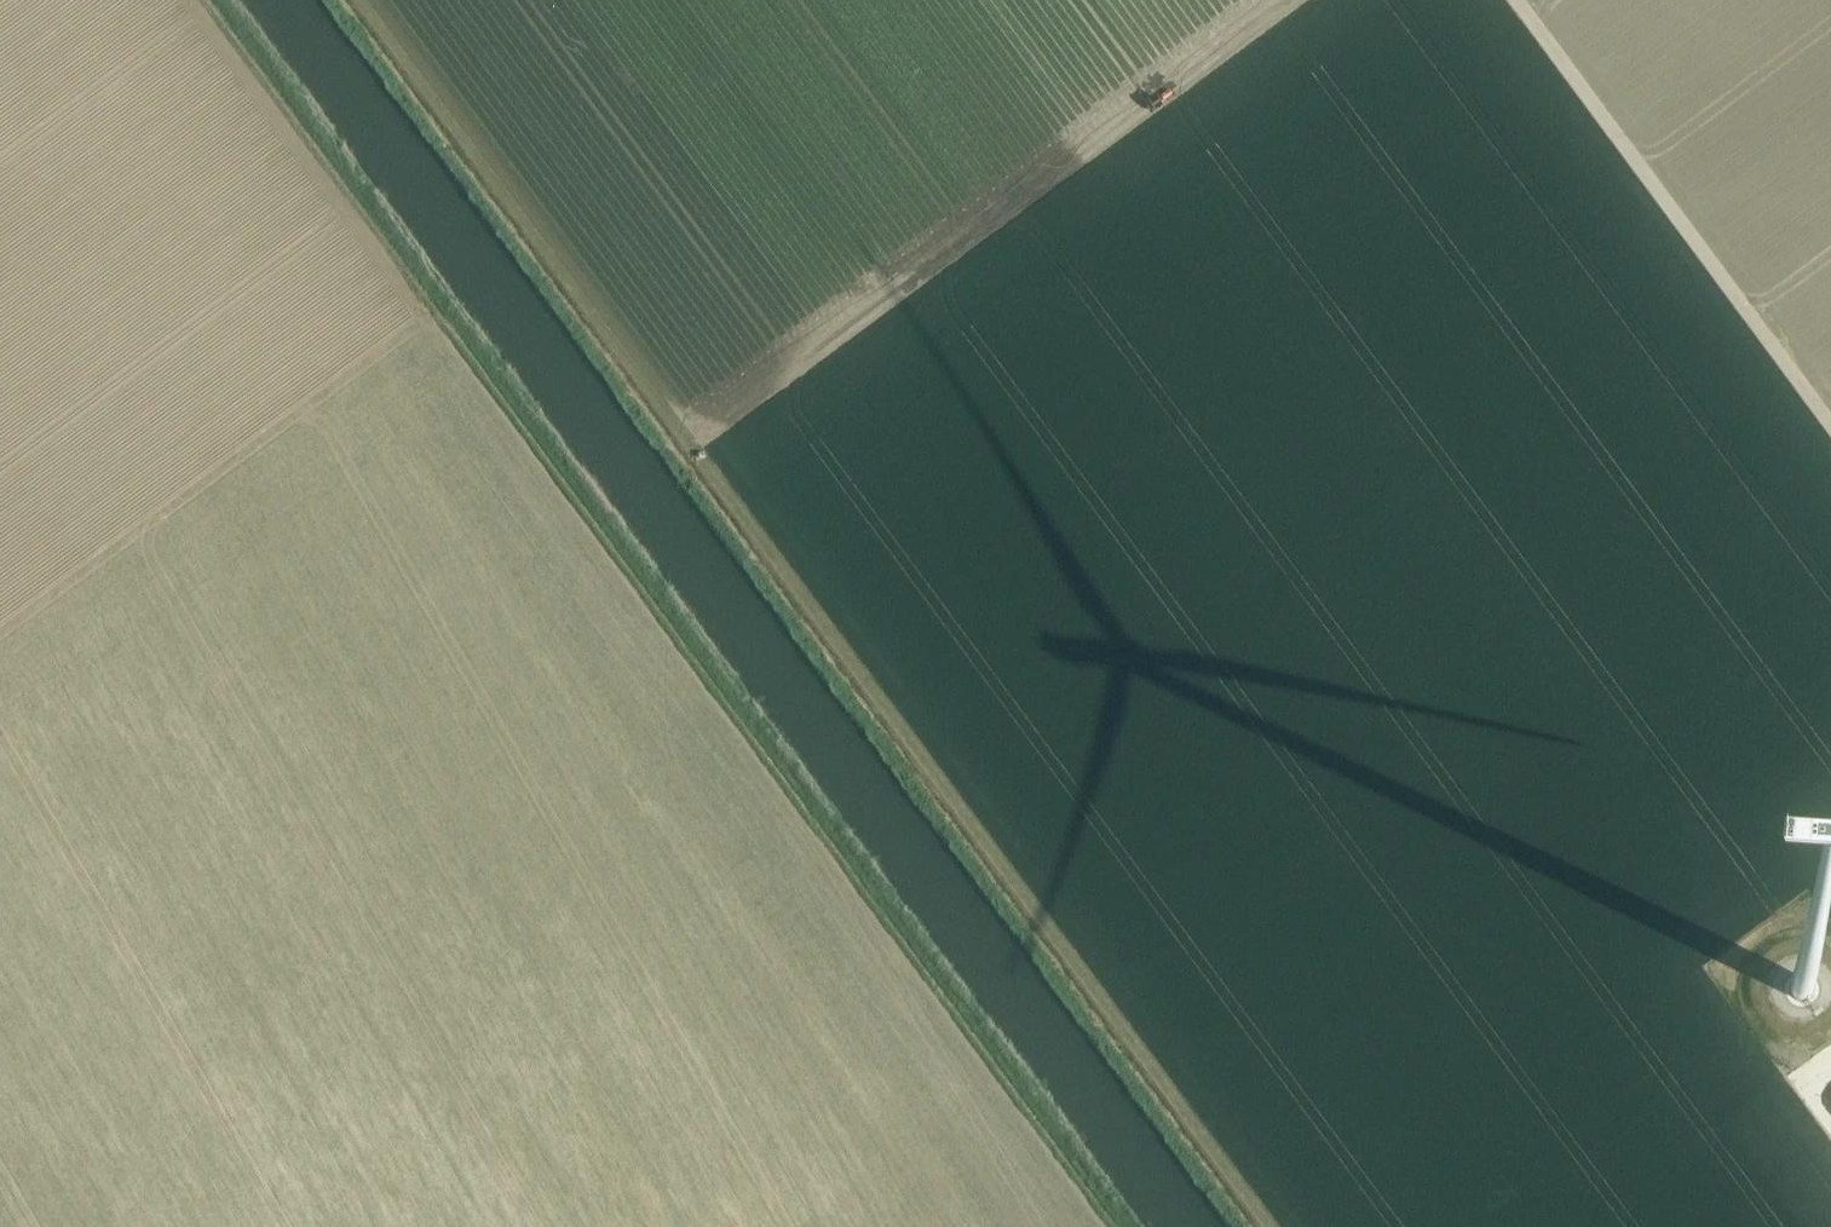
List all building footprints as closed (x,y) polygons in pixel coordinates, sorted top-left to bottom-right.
[(1826,992),(1826,989),(1826,986),(1825,983),(1824,980),(1823,977),(1821,975),(1819,972),(1817,970),(1815,969),(1812,967),(1809,966),(1806,965),(1803,965),(1800,965),(1797,965),(1794,966),(1791,967),(1789,969),(1786,970),(1784,972),(1782,975),(1780,977),(1779,980),(1778,983),(1778,986),(1777,989),(1778,992),(1778,995),(1779,998),(1780,1001),(1782,1003),(1784,1006),(1786,1008),(1789,1009),(1791,1011),(1794,1012),(1797,1013),(1800,1013),(1803,1013),(1806,1013),(1809,1012),(1812,1011),(1815,1009),(1817,1008),(1819,1006),(1821,1003),(1823,1001),(1824,998),(1825,995),(1826,992)]
